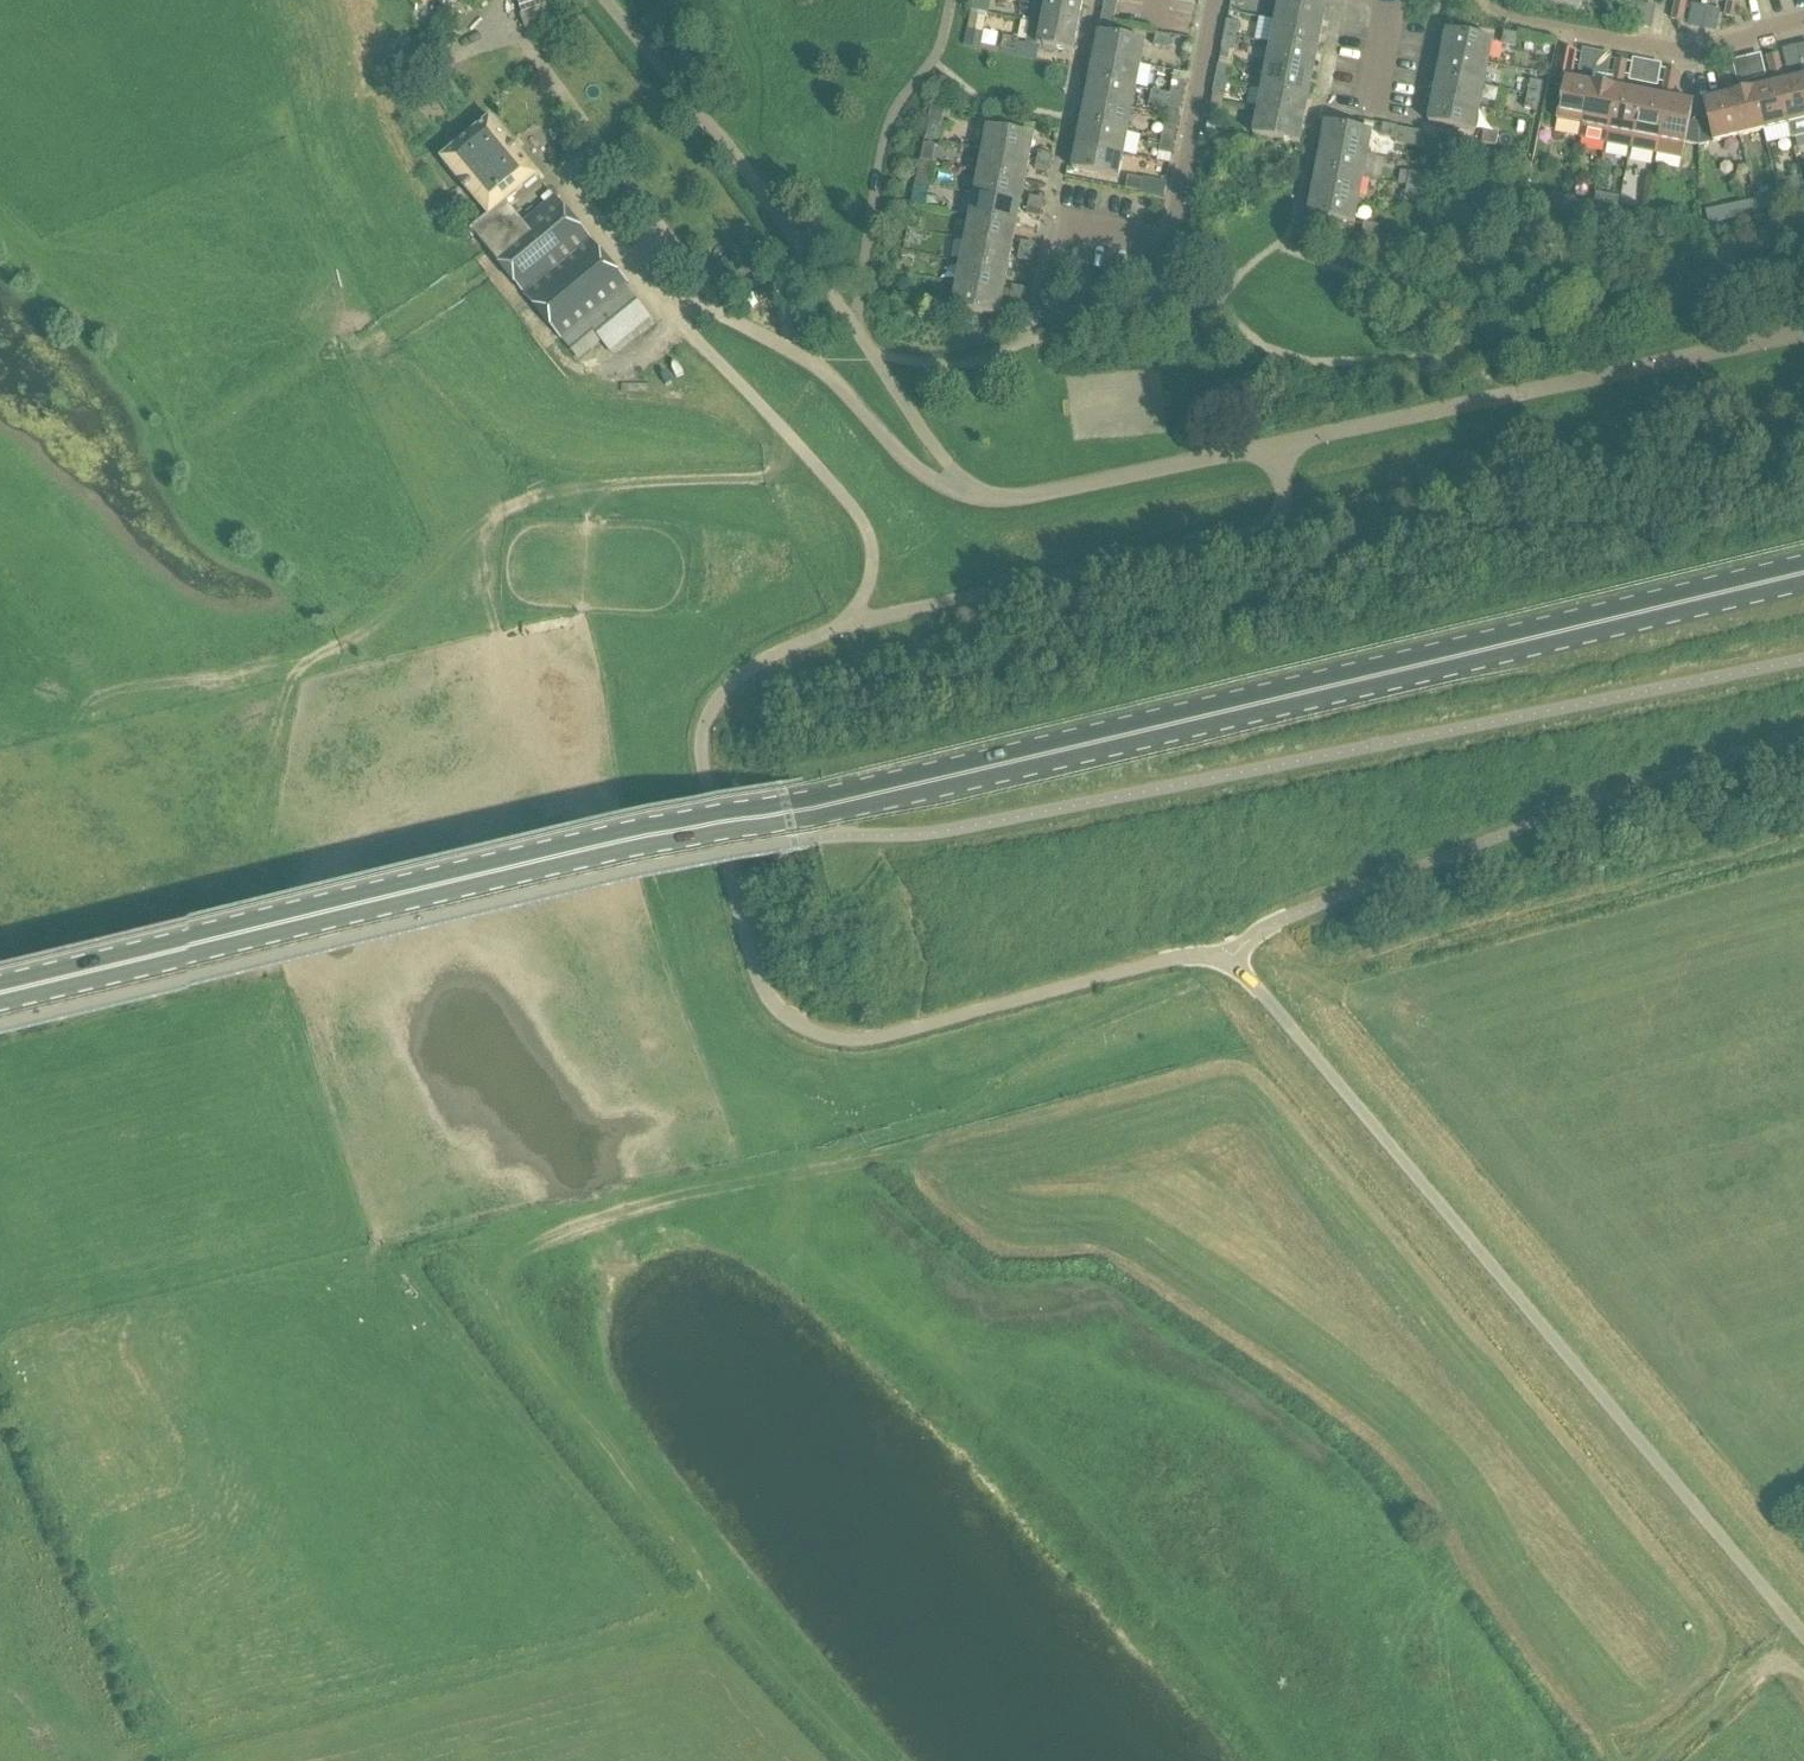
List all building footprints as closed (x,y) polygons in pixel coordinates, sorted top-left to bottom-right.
[(558,18),(551,1),(551,0),(529,0),(524,2),(520,9),(525,29),(534,32),(555,24),(558,18)] [(1031,22),(1077,31),(1082,8),(1041,0),(1035,0),(1031,22)] [(1103,12),(1115,14),(1118,0),(1105,0),(1103,12)] [(1275,22),(1321,31),(1326,7),(1289,0),(1279,0),(1275,22)] [(1534,4),(1580,13),(1583,0),(1535,0),(1534,4)] [(1622,23),(1636,26),(1641,3),(1629,0),(1627,0),(1622,23)] [(1675,6),(1685,8),(1687,0),(1676,0),(1675,6)] [(1728,3),(1725,16),(1735,18),(1738,5),(1734,4),(1735,0),(1715,0),(1728,3)] [(1685,8),(1675,6),(1672,20),(1677,21),(1682,22),(1685,8)] [(1115,14),(1103,12),(1100,25),(1112,28),(1115,14)] [(1227,21),(1224,35),(1236,37),(1239,23),(1227,21)] [(1077,31),(1031,22),(1027,44),(1073,53),(1077,31)] [(1275,22),(1271,44),(1317,53),(1321,31),(1275,22)] [(967,30),(964,43),(963,47),(980,50),(981,45),(984,33),(983,33),(971,30),(967,30)] [(1447,31),(1442,54),(1488,64),(1493,40),(1447,31)] [(1099,33),(1094,56),(1140,65),(1145,42),(1099,33)] [(1516,48),(1518,36),(1504,33),(1502,45),(1516,48)] [(1171,37),(1157,34),(1154,46),(1168,49),(1171,37)] [(1236,37),(1224,35),(1221,49),(1233,51),(1236,37)] [(1016,52),(1018,42),(1019,39),(1004,37),(1001,49),(1016,52)] [(1271,44),(1266,66),(1313,75),(1317,53),(1271,44)] [(1565,79),(1565,78),(1571,79),(1576,52),(1560,48),(1555,77),(1565,79)] [(1442,54),(1437,77),(1484,86),(1488,64),(1442,54)] [(1768,57),(1771,70),(1781,68),(1778,55),(1773,56),(1768,57)] [(1094,56),(1090,78),(1136,88),(1140,65),(1094,56)] [(1617,60),(1614,73),(1624,75),(1627,62),(1622,61),(1617,60)] [(1218,66),(1215,80),(1227,82),(1230,68),(1218,66)] [(1266,66),(1262,89),(1308,98),(1313,75),(1266,66)] [(1721,82),(1731,80),(1728,67),(1723,68),(1718,69),(1721,82)] [(1771,70),(1774,84),(1779,83),(1789,124),(1790,124),(1793,138),(1803,135),(1803,77),(1784,82),(1781,68),(1771,70)] [(1667,70),(1665,83),(1675,85),(1677,72),(1672,71),(1667,70)] [(1617,88),(1622,89),(1624,75),(1614,73),(1611,87),(1591,83),(1583,125),(1580,140),(1605,145),(1617,88)] [(1437,77),(1433,99),(1479,108),(1484,86),(1437,77)] [(1090,78),(1085,101),(1132,110),(1136,88),(1090,78)] [(1565,79),(1557,120),(1583,125),(1591,83),(1571,79),(1565,78),(1565,79)] [(1173,80),(1171,94),(1183,97),(1185,83),(1173,80)] [(1227,82),(1215,80),(1213,94),(1225,96),(1227,82)] [(1698,123),(1700,146),(1713,142),(1739,136),(1729,95),(1734,94),(1731,80),(1721,82),(1724,96),(1703,101),(1707,120),(1698,123)] [(1531,81),(1528,95),(1540,97),(1543,83),(1531,81)] [(1675,85),(1665,83),(1662,97),(1667,98),(1656,155),(1682,160),(1685,143),(1700,146),(1698,123),(1690,121),(1693,103),(1672,99),(1675,85)] [(1754,89),(1764,130),(1789,124),(1779,83),(1774,84),(1754,89)] [(1642,93),(1622,89),(1617,88),(1605,145),(1630,150),(1642,93)] [(1262,89),(1258,111),(1304,120),(1308,98),(1262,89)] [(1739,136),(1764,130),(1754,89),(1734,94),(1729,95),(1739,136)] [(1151,105),(1168,108),(1180,110),(1183,97),(1171,94),(1171,95),(1154,91),(1151,105)] [(1662,97),(1642,93),(1630,150),(1656,155),(1667,98),(1662,97)] [(1540,97),(1528,95),(1525,109),(1537,111),(1540,97)] [(1479,108),(1433,99),(1428,122),(1474,132),(1479,108)] [(1085,101),(1081,123),(1127,132),(1132,110),(1085,101)] [(931,121),(928,139),(940,141),(943,123),(945,110),(934,108),(931,121)] [(1219,128),(1221,114),(1209,111),(1206,125),(1219,128)] [(1304,120),(1258,111),(1253,135),(1299,144),(1304,120)] [(499,263),(564,339),(563,340),(579,360),(602,341),(615,357),(656,323),(627,288),(630,286),(554,194),(523,219),(508,202),(539,176),(491,119),(442,160),(489,217),(473,230),(500,262),(499,263)] [(1081,123),(1077,145),(1123,155),(1127,132),(1081,123)] [(1326,123),(1321,147),(1367,156),(1372,132),(1326,123)] [(1164,125),(1162,139),(1174,141),(1177,127),(1164,125)] [(1395,139),(1397,127),(1383,125),(1380,137),(1395,139)] [(987,127),(983,151),(1029,160),(1034,136),(987,127)] [(1496,146),(1498,134),(1484,131),(1482,143),(1496,146)] [(1174,141),(1162,139),(1159,153),(1171,155),(1174,141)] [(1135,160),(1147,162),(1151,143),(1138,141),(1135,160)] [(1123,155),(1077,145),(1072,169),(1118,178),(1123,155)] [(951,164),(955,149),(940,146),(936,161),(951,164)] [(1321,147),(1317,169),(1363,178),(1367,156),(1321,147)] [(983,151),(978,173),(1025,182),(1029,160),(983,151)] [(1039,152),(1037,161),(1051,164),(1052,155),(1039,152)] [(1051,164),(1037,161),(1035,170),(1049,173),(1051,164)] [(1317,169),(1312,191),(1359,200),(1363,178),(1317,169)] [(915,183),(930,186),(932,175),(918,172),(915,183)] [(978,173),(974,195),(1020,204),(1025,182),(978,173)] [(1409,173),(1407,187),(1419,189),(1421,175),(1409,173)] [(1784,179),(1788,197),(1803,193),(1799,175),(1784,179)] [(1142,191),(1142,193),(1164,198),(1167,185),(1131,178),(1128,188),(1142,191)] [(915,183),(910,206),(925,209),(930,186),(915,183)] [(1419,189),(1407,187),(1404,201),(1416,203),(1419,189)] [(1359,200),(1312,191),(1308,215),(1354,224),(1359,200)] [(1595,193),(1594,199),(1591,216),(1615,221),(1618,207),(1620,198),(1595,193)] [(974,195),(970,218),(1016,227),(1020,204),(974,195)] [(1565,212),(1568,198),(1553,195),(1550,209),(1565,212)] [(1030,197),(1028,206),(1042,209),(1044,200),(1030,197)] [(1042,209),(1028,206),(1027,215),(1040,217),(1042,209)] [(1709,225),(1730,220),(1727,206),(1705,210),(1709,225)] [(1634,210),(1618,207),(1615,221),(1631,225),(1634,210)] [(970,218),(965,240),(1012,249),(1016,227),(970,218)] [(1376,238),(1378,226),(1364,223),(1362,235),(1376,238)] [(965,240),(961,262),(1007,271),(1012,249),(965,240)] [(1021,242),(1020,251),(1033,253),(1035,245),(1021,242)] [(1033,253),(1020,251),(1018,259),(1031,262),(1033,253)] [(961,262),(957,285),(1003,294),(1007,271),(961,262)] [(1003,294),(957,285),(952,308),(998,317),(1003,294)] [(1013,286),(1011,295),(1024,298),(1026,289),(1013,286)] [(1024,298),(1011,295),(1009,304),(1023,307),(1024,298)]
